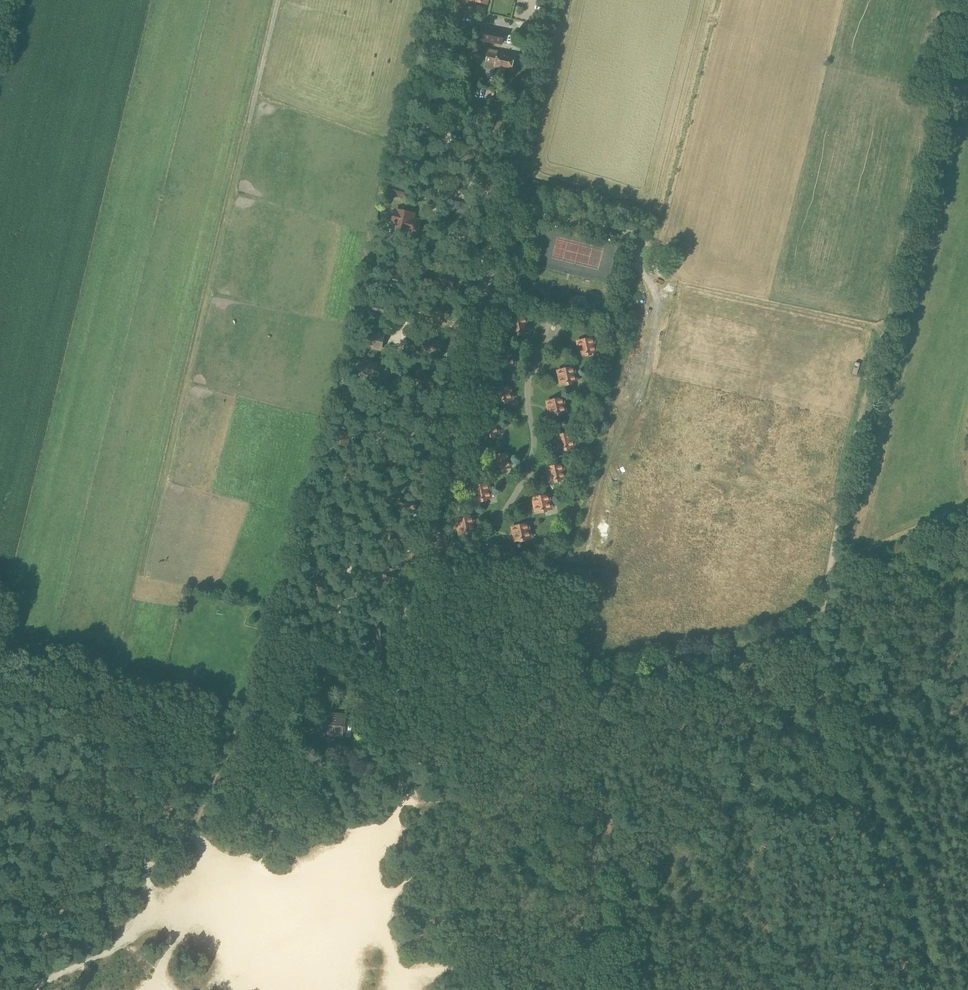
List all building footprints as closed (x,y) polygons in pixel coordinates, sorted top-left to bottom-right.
[(460,25),(463,12),(447,8),(448,7),(437,4),(436,5),(433,5),(433,3),(427,2),(423,17),(460,25)] [(482,28),(481,32),(479,41),(502,45),(505,33),(482,28)] [(489,50),(485,68),(496,70),(496,66),(512,70),(515,57),(506,56),(507,54),(489,50)] [(417,131),(436,135),(438,124),(420,119),(417,131)] [(490,132),(495,133),(507,135),(508,125),(496,123),(491,122),(490,132)] [(463,146),(461,156),(474,159),(476,149),(463,146)] [(413,177),(409,189),(426,194),(429,187),(421,184),(422,180),(413,177)] [(391,184),(389,195),(404,198),(406,188),(391,184)] [(394,212),(392,222),(394,222),(394,224),(396,225),(394,234),(408,237),(409,230),(419,232),(419,230),(422,230),(423,225),(421,224),(421,222),(411,220),(413,213),(399,211),(398,213),(394,212)] [(541,227),(532,265),(608,283),(617,245),(541,227)] [(404,276),(390,273),(387,284),(401,287),(404,276)] [(383,319),(388,302),(367,297),(363,315),(383,319)] [(526,317),(510,320),(510,321),(513,335),(526,333),(529,332),(526,317)] [(363,345),(363,347),(381,351),(385,335),(367,331),(366,332),(363,345)] [(593,337),(577,340),(581,356),(597,353),(593,337)] [(424,339),(421,352),(439,356),(442,343),(424,339)] [(362,359),(359,376),(378,380),(382,364),(362,359)] [(574,366),(558,370),(561,385),(577,382),(574,366)] [(510,385),(493,389),(497,404),(512,400),(513,400),(510,385)] [(358,394),(345,391),(342,403),(355,406),(358,394)] [(563,397),(547,401),(550,416),(566,413),(563,397)] [(496,419),(479,422),(480,424),(483,438),(496,435),(499,434),(496,419)] [(338,431),(335,444),(348,447),(351,435),(338,431)] [(571,432),(555,435),(559,451),(575,448),(571,432)] [(392,452),(387,468),(397,470),(401,455),(392,452)] [(508,453),(491,456),(492,458),(494,472),(508,469),(511,468),(508,453)] [(563,464),(546,467),(550,483),(566,479),(563,464)] [(342,471),(339,481),(354,485),(357,475),(342,471)] [(488,483),(472,486),(472,488),(475,502),(489,499),(491,499),(488,483)] [(549,494),(533,497),(536,513),(552,509),(549,494)] [(396,496),(395,506),(413,508),(414,498),(396,496)] [(331,511),(329,521),(345,525),(347,515),(331,511)] [(473,516),(456,520),(460,535),(476,532),(473,516)] [(528,523),(512,526),(515,542),(531,538),(528,523)] [(319,558),(322,547),(308,543),(305,554),(319,558)] [(316,580),(313,590),(326,594),(330,584),(316,580)] [(289,609),(286,623),(300,626),(304,612),(289,609)] [(330,638),(345,642),(348,632),(332,628),(330,638)] [(279,704),(263,702),(262,713),(277,715),(279,704)] [(312,723),(311,732),(319,733),(319,729),(325,730),(324,736),(350,738),(352,722),(345,721),(346,716),(346,714),(326,713),(326,715),(325,725),(320,725),(320,724),(312,723)] [(263,798),(274,800),(275,791),(264,789),(263,798)]
